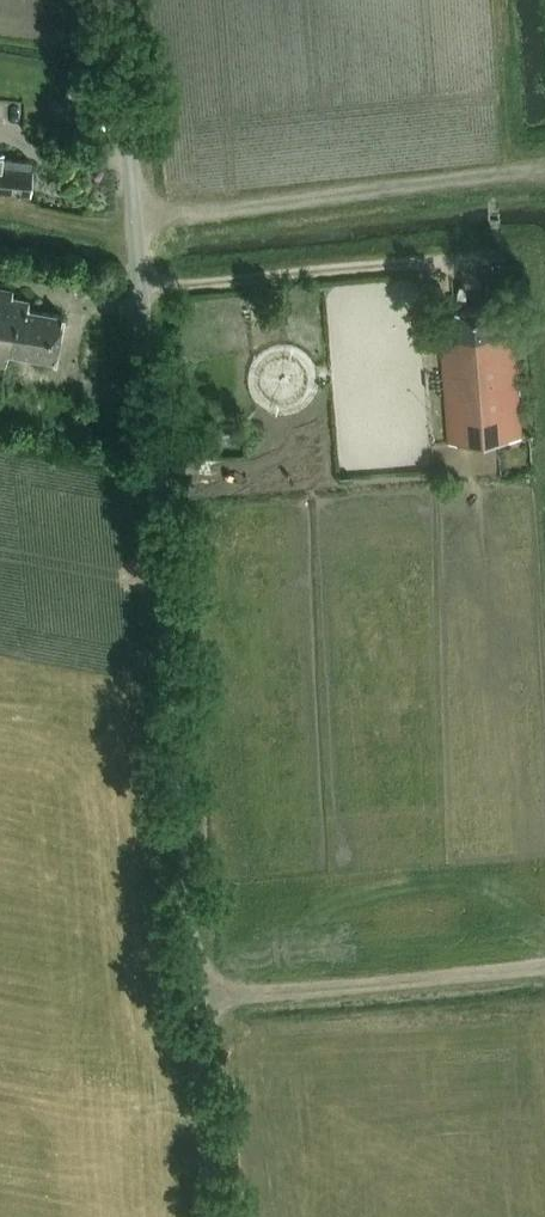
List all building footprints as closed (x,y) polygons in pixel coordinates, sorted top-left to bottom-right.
[(29,195),(31,173),(29,172),(30,163),(2,160),(3,155),(0,154),(0,191),(29,195)] [(63,316),(27,310),(29,301),(12,298),(13,292),(0,290),(0,367),(5,368),(8,353),(55,361),(63,316)] [(452,443),(523,437),(513,318),(498,319),(497,306),(456,310),(457,322),(442,323),(452,443)] [(224,444),(237,443),(236,433),(223,434),(224,444)]
